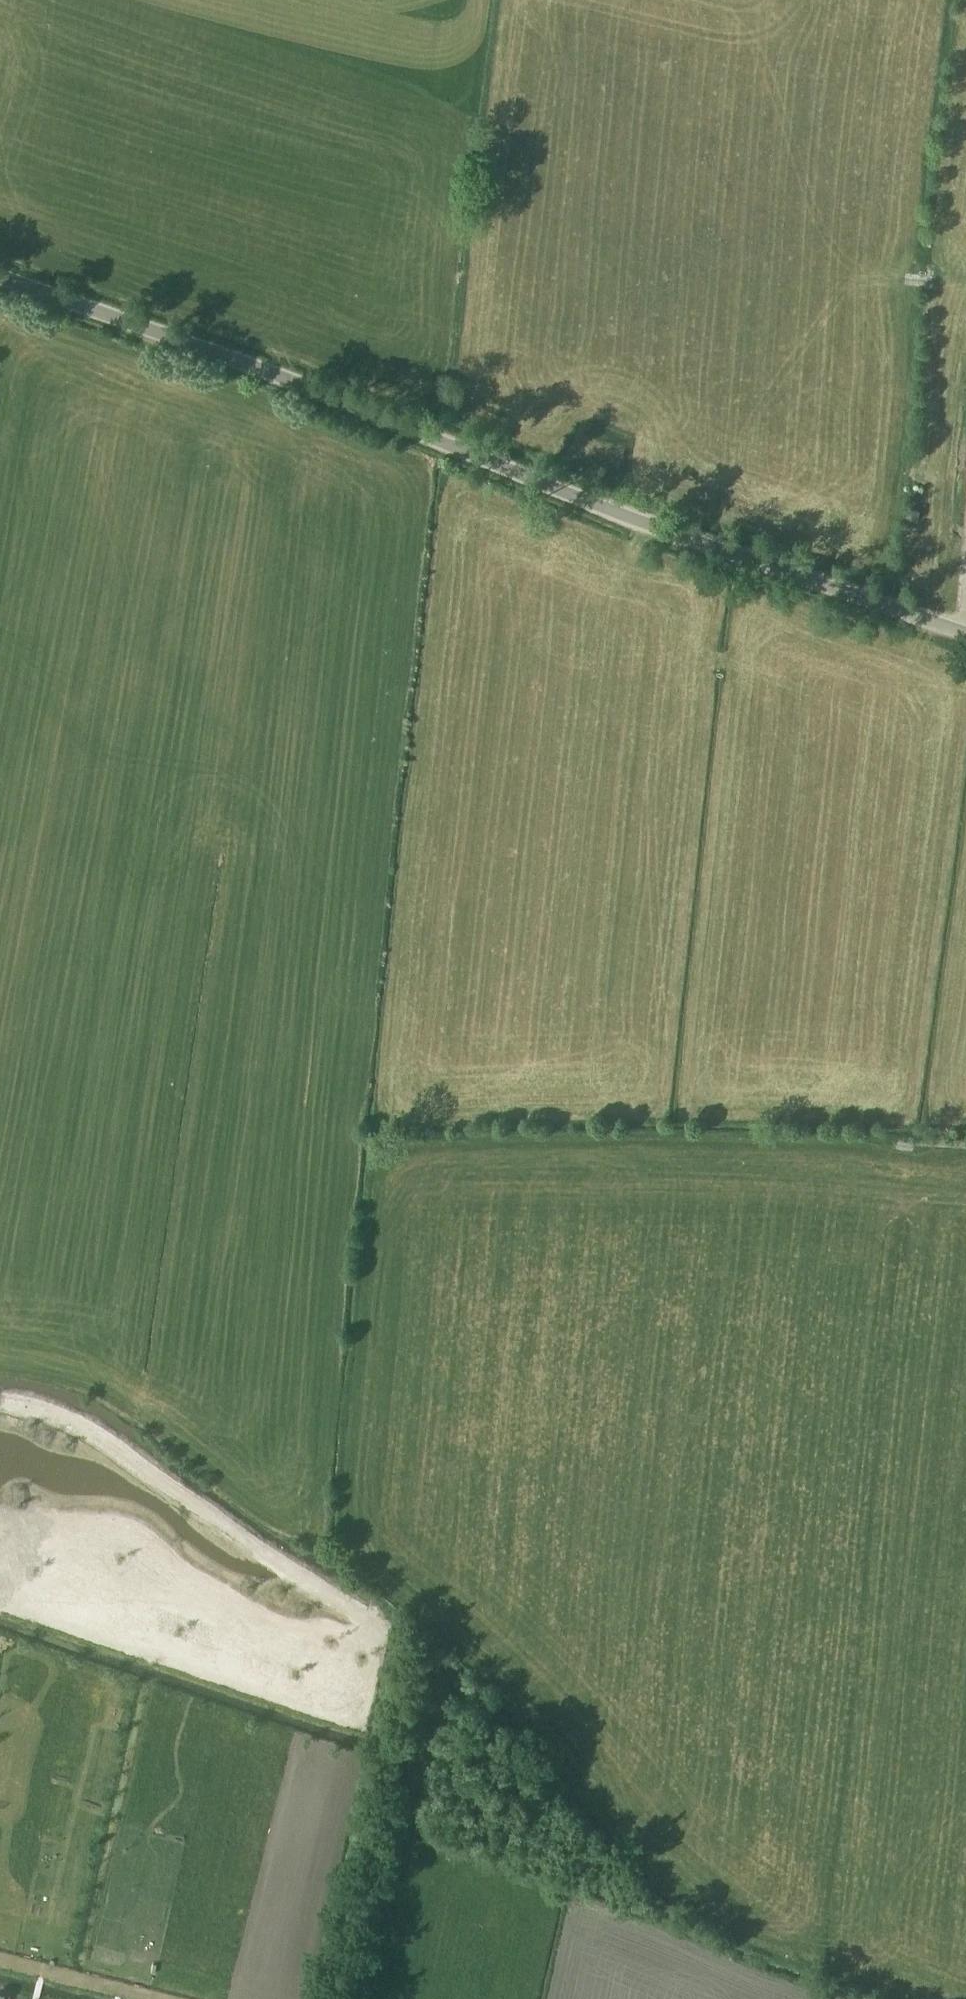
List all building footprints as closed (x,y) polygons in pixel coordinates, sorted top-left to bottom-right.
[(916,519),(918,510),(909,507),(906,516),(916,519)]
